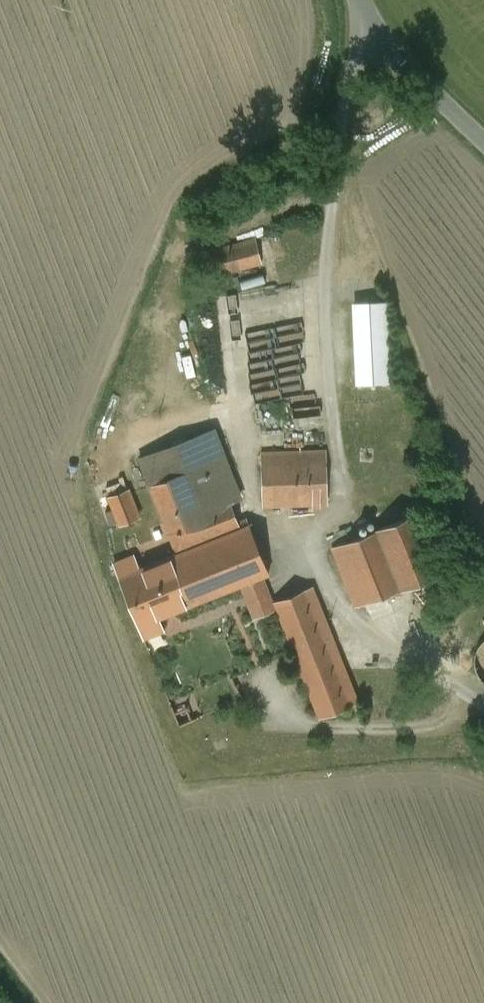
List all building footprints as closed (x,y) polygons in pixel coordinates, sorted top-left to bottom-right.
[(255,239),(202,253),(208,276),(261,262),(255,239)] [(280,287),(223,291),(225,314),(282,310),(280,287)] [(385,301),(355,302),(358,382),(388,381),(385,301)] [(214,430),(171,446),(181,473),(183,472),(198,512),(229,499),(230,502),(231,501),(231,500),(240,497),(214,430)] [(325,450),(261,453),(263,505),(327,502),(325,450)] [(138,517),(121,471),(94,481),(112,527),(138,517)] [(181,473),(150,486),(176,553),(240,527),(237,521),(230,502),(229,499),(198,512),(183,472),(181,473)] [(422,511),(332,547),(356,606),(446,570),(422,511)] [(246,518),(237,521),(240,527),(249,524),(246,518)] [(139,568),(118,576),(138,625),(268,573),(249,524),(240,527),(176,553),(139,568)] [(134,555),(113,563),(118,576),(139,568),(134,555)] [(356,696),(314,591),(276,606),(318,711),(356,696)] [(482,641),(478,646),(476,650),(475,653),(475,657),(474,661),(475,665),(475,668),(476,670),(478,674),(482,678),(483,680),(483,639),(482,641)]
